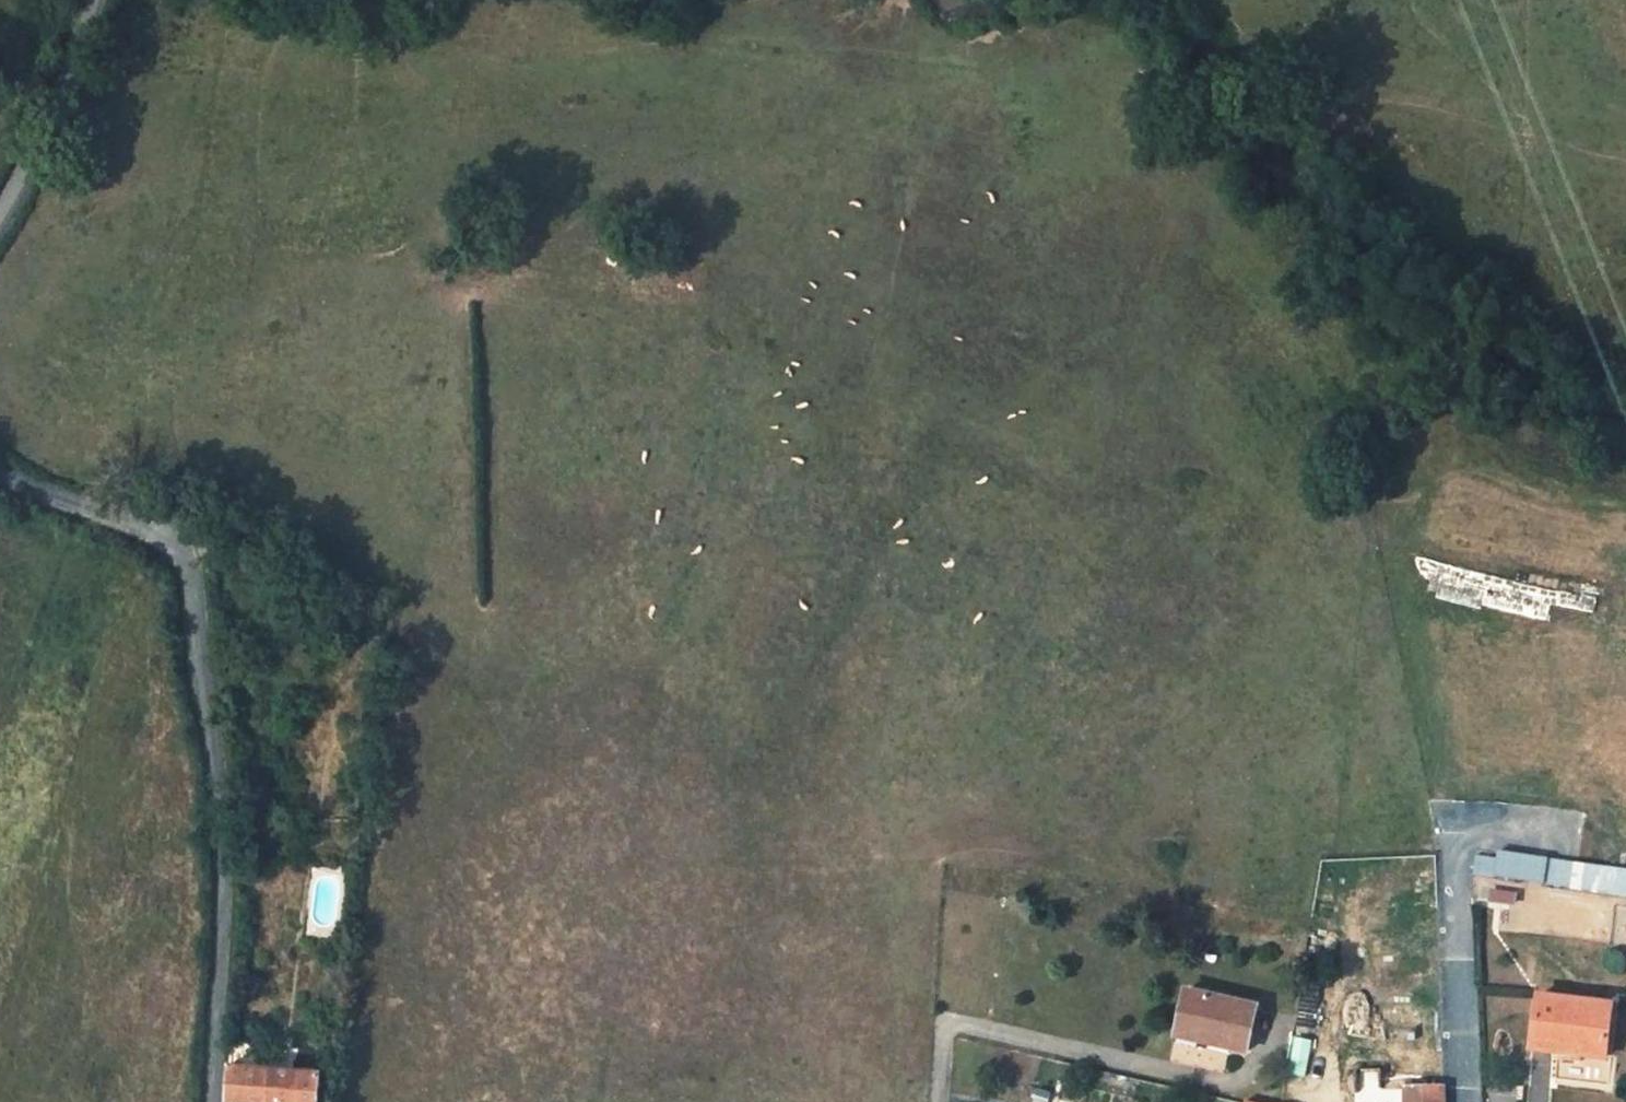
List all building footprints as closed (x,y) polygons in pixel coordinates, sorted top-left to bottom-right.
[(1477,849),(1470,901),(1516,907),(1519,885),(1625,899),(1625,869),(1477,849)] [(1245,1053),(1254,1010),(1186,993),(1175,1037),(1245,1053)] [(1607,1059),(1613,1006),(1538,998),(1534,1042),(1581,1047),(1581,1057),(1607,1059)] [(1533,1052),(1581,1057),(1581,1047),(1534,1042),(1533,1052)] [(1381,1070),(1350,1072),(1351,1101),(1383,1101),(1381,1070)] [(225,1072),(224,1101),(322,1101),(323,1079),(225,1072)] [(1445,1087),(1407,1088),(1408,1101),(1445,1101),(1445,1087)]
